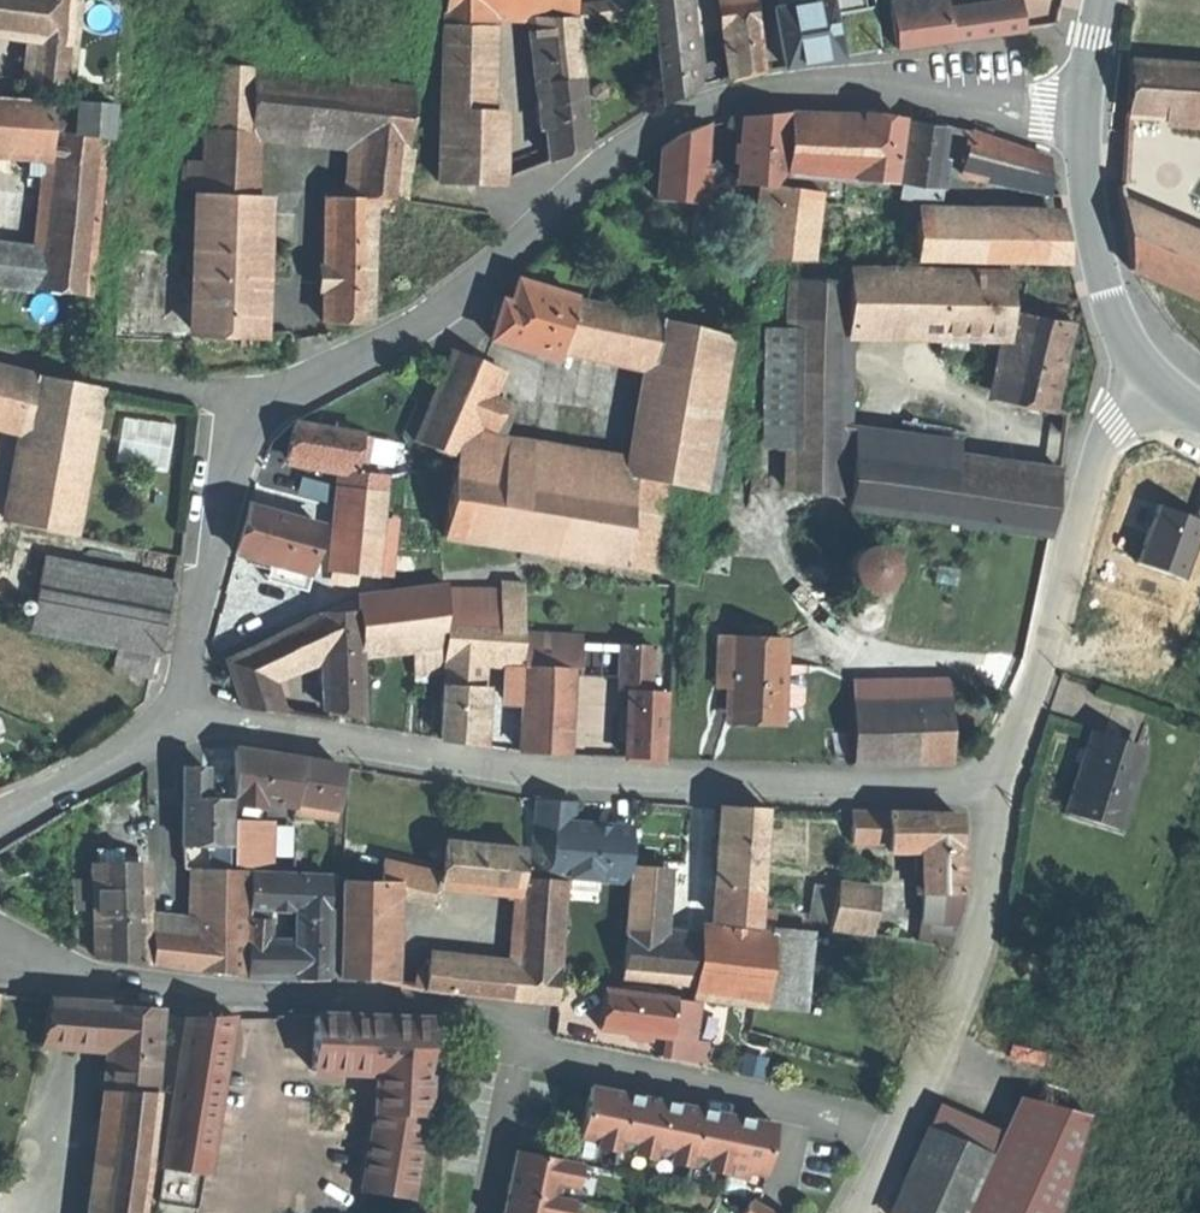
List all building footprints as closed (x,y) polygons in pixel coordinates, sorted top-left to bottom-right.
[(30,37),(33,0),(0,0),(0,33),(30,37)] [(30,37),(26,86),(69,88),(71,49),(72,49),(77,0),(33,0),(30,37)] [(447,15),(485,17),(541,20),(577,21),(576,8),(575,0),(447,0),(447,15)] [(576,8),(577,21),(578,27),(652,16),(651,0),(626,0),(576,8)] [(655,16),(682,12),(681,0),(654,0),(655,16)] [(725,33),(757,29),(754,0),(720,0),(725,33)] [(894,48),(948,41),(944,14),(942,1),(888,8),(894,48)] [(827,3),(774,12),(783,67),(810,63),(836,58),(832,32),(829,16),(827,3)] [(1016,4),(944,14),(948,41),(1019,32),(1016,4)] [(829,16),(832,32),(839,31),(841,57),(878,51),(873,8),(829,16)] [(682,12),(655,16),(659,58),(685,54),(682,12)] [(485,17),(447,15),(440,143),(479,145),(480,111),(485,17)] [(577,21),(541,20),(545,82),(581,67),(578,27),(577,21)] [(757,29),(725,33),(730,79),(745,75),(762,71),(757,29)] [(351,43),(308,37),(309,77),(344,80),(351,43)] [(685,54),(659,58),(663,104),(678,95),(691,88),(685,54)] [(1129,61),(1128,89),(1126,116),(1199,121),(1199,66),(1129,61)] [(254,71),(219,66),(214,131),(251,132),(254,71)] [(545,82),(541,84),(549,162),(570,154),(588,147),(581,67),(545,82)] [(309,77),(254,71),(251,132),(352,144),(407,151),(415,89),(344,80),(309,77)] [(47,157),(37,249),(0,245),(0,285),(33,288),(87,295),(110,105),(0,97),(0,154),(47,157)] [(506,112),(480,111),(479,145),(477,183),(502,184),(506,112)] [(762,117),(745,118),(740,185),(780,189),(787,115),(762,117)] [(832,116),(789,115),(783,178),(821,181),(854,184),(854,181),(863,118),(832,116)] [(901,123),(863,118),(854,181),(891,184),(901,123)] [(944,129),(908,124),(900,185),(912,186),(935,189),(944,129)] [(681,136),(664,147),(663,149),(699,154),(701,128),(681,136)] [(214,131),(205,131),(202,192),(249,194),(251,132),(214,131)] [(997,145),(973,137),(963,178),(984,183),(997,145)] [(479,145),(440,143),(439,181),(477,183),(479,145)] [(352,144),(345,198),(376,199),(402,200),(407,151),(352,144)] [(1020,153),(997,145),(984,183),(1047,197),(1047,163),(1020,153)] [(699,154),(663,149),(658,201),(693,202),(699,154)] [(202,165),(188,164),(187,186),(201,187),(202,165)] [(821,181),(783,178),(767,263),(810,264),(821,181)] [(935,189),(912,186),(910,201),(933,204),(935,189)] [(249,194),(202,192),(195,333),(245,335),(249,194)] [(345,198),(324,197),(322,321),(342,322),(368,323),(376,210),(376,199),(345,198)] [(376,199),(376,210),(401,211),(402,200),(376,199)] [(1121,213),(1129,272),(1199,303),(1199,247),(1121,213)] [(979,224),(916,222),(914,262),(978,264),(979,224)] [(1062,227),(979,224),(978,264),(1068,267),(1062,227)] [(197,255),(120,251),(116,339),(154,341),(193,343),(197,255)] [(1008,275),(848,272),(848,283),(849,332),(1008,335),(1008,275)] [(848,283),(790,282),(785,493),(844,500),(849,332),(848,283)] [(574,301),(516,283),(510,306),(501,303),(495,322),(489,340),(556,361),(561,344),(574,301)] [(667,321),(574,301),(561,344),(574,347),(658,364),(667,321)] [(1053,325),(1019,317),(1000,400),(1051,410),(1061,367),(1070,326),(1068,326),(1070,314),(1056,311),(1053,325)] [(668,318),(667,321),(658,364),(635,478),(676,486),(720,496),(734,418),(743,365),(748,342),(668,318)] [(556,361),(554,366),(566,370),(574,347),(561,344),(556,361)] [(498,370),(452,350),(415,441),(459,460),(474,422),(484,396),(487,389),(489,390),(498,370)] [(0,365),(0,428),(25,433),(38,373),(14,368),(0,365)] [(103,387),(38,373),(25,433),(6,522),(71,536),(103,387)] [(505,405),(484,396),(474,422),(494,430),(505,405)] [(117,456),(167,467),(177,423),(126,412),(117,456)] [(336,422),(335,432),(346,433),(347,424),(336,422)] [(335,432),(293,424),(286,458),(341,469),(364,474),(369,437),(346,433),(335,432)] [(283,460),(267,452),(261,466),(280,475),(283,460)] [(1056,485),(853,456),(849,510),(1049,537),(1056,485)] [(633,492),(455,464),(444,537),(521,550),(543,554),(608,565),(620,568),(633,492)] [(364,474),(341,469),(330,571),(375,577),(386,477),(364,474)] [(676,486),(635,478),(633,492),(620,568),(658,576),(676,486)] [(318,526),(248,507),(242,529),(235,553),(305,572),(318,526)] [(880,547),(872,547),(866,548),(860,550),(855,555),(853,558),(850,566),(849,572),(850,579),(852,584),(859,591),(868,595),(873,596),(878,596),(885,593),(890,590),(895,584),(897,579),(898,573),(898,567),(896,561),(892,554),(886,550),(880,547)] [(543,554),(521,550),(519,560),(542,563),(543,554)] [(173,582),(45,556),(31,630),(118,647),(154,654),(159,655),(173,582)] [(469,590),(447,591),(447,615),(504,619),(523,620),(524,607),(524,584),(469,590)] [(368,594),(358,598),(359,640),(370,650),(415,645),(444,642),(447,591),(368,594)] [(358,598),(323,613),(324,632),(325,654),(328,711),(348,714),(364,717),(359,640),(358,598)] [(323,613),(282,633),(290,668),(309,660),(306,633),(324,632),(323,613)] [(504,619),(447,615),(447,657),(483,659),(503,661),(504,619)] [(504,619),(503,661),(522,662),(523,620),(504,619)] [(324,632),(306,633),(309,660),(325,654),(324,632)] [(282,633),(226,659),(237,689),(267,677),(290,668),(282,633)] [(729,640),(718,639),(716,688),(727,688),(729,640)] [(784,643),(729,640),(727,688),(725,713),(753,715),(780,716),(784,643)] [(444,642),(415,645),(418,674),(443,671),(444,642)] [(563,643),(527,642),(525,668),(562,669),(563,643)] [(154,654),(118,647),(113,670),(150,677),(154,654)] [(652,649),(621,648),(620,693),(629,694),(651,694),(652,649)] [(483,659),(447,657),(445,685),(481,688),(483,659)] [(522,662),(503,661),(508,703),(520,703),(522,662)] [(562,669),(525,668),(522,753),(539,754),(558,755),(562,669)] [(267,677),(237,689),(243,705),(274,697),(267,677)] [(481,688),(445,685),(442,740),(461,743),(478,746),(481,688)] [(651,694),(629,694),(624,759),(662,761),(666,695),(651,694)] [(274,697),(243,705),(244,708),(279,714),(274,697)] [(951,702),(854,703),(854,765),(951,764),(951,702)] [(1102,738),(1094,736),(1088,754),(1097,757),(1102,738)] [(1144,752),(1102,738),(1097,757),(1088,754),(1080,778),(1070,811),(1096,819),(1120,827),(1144,752)] [(264,797),(265,754),(236,750),(235,793),(260,796),(264,797)] [(265,754),(264,797),(294,801),(298,759),(288,757),(265,754)] [(298,759),(294,801),(293,815),(337,821),(342,767),(298,759)] [(195,768),(184,767),(183,844),(230,845),(231,801),(206,800),(206,783),(205,783),(206,768),(195,768)] [(260,796),(235,793),(235,804),(259,807),(260,796)] [(574,804),(536,801),(531,870),(549,871),(549,877),(568,878),(570,878),(575,873),(593,874),(598,881),(628,883),(632,830),(603,827),(572,825),(574,804)] [(743,811),(724,809),(718,886),(761,890),(766,812),(743,811)] [(1070,811),(1068,818),(1094,827),(1096,819),(1070,811)] [(887,817),(851,815),(852,845),(888,842),(887,817)] [(919,818),(887,817),(888,842),(888,852),(920,852),(919,818)] [(958,820),(919,818),(920,852),(923,921),(953,926),(960,897),(958,820)] [(276,825),(235,824),(234,866),(276,867),(276,825)] [(523,851),(446,843),(442,884),(520,891),(521,880),(523,863),(528,864),(529,854),(523,854),(523,851)] [(230,845),(183,844),(181,869),(197,870),(229,870),(230,845)] [(109,849),(98,849),(97,863),(122,863),(122,849),(109,849)] [(432,873),(382,862),(382,882),(384,882),(384,888),(425,899),(432,873)] [(97,863),(95,864),(95,878),(97,910),(98,959),(122,961),(144,964),(143,925),(140,863),(122,863),(97,863)] [(663,869),(631,867),(626,932),(629,932),(659,936),(663,869)] [(229,870),(197,870),(196,921),(196,971),(243,977),(245,871),(229,870)] [(329,877),(251,873),(249,942),(269,942),(272,910),(296,911),(296,903),(329,904),(329,877)] [(570,878),(568,878),(567,890),(598,892),(598,881),(593,874),(575,873),(570,878)] [(95,878),(74,879),(76,910),(97,910),(95,878)] [(565,883),(521,880),(520,891),(517,925),(561,927),(565,883)] [(382,882),(343,882),(343,914),(384,915),(384,888),(384,882),(382,882)] [(761,890),(718,886),(715,926),(758,930),(761,890)] [(835,889),(814,886),(810,916),(831,919),(835,889)] [(857,892),(835,889),(831,919),(829,930),(872,936),(878,895),(857,892)] [(329,904),(296,903),(296,911),(329,912),(329,904)] [(329,912),(296,911),(296,942),(297,978),(329,979),(329,912)] [(384,915),(343,914),(342,979),(362,980),(384,981),(384,915)] [(196,971),(196,921),(182,935),(163,932),(163,925),(143,925),(144,964),(196,971)] [(953,926),(923,921),(917,943),(949,948),(953,926)] [(561,927),(517,925),(514,974),(513,975),(516,975),(557,977),(561,927)] [(659,936),(629,932),(624,978),(694,986),(700,939),(659,936)] [(808,937),(773,934),(771,948),(764,1008),(800,1013),(808,937)] [(771,948),(700,939),(694,986),(692,999),(764,1008),(771,948)] [(268,961),(269,942),(249,942),(248,978),(262,978),(263,961),(268,961)] [(296,942),(269,942),(268,961),(267,978),(282,978),(297,978),(296,942)] [(416,988),(424,962),(404,957),(397,982),(416,988)] [(514,974),(432,964),(427,967),(424,990),(446,993),(511,1002),(516,975),(513,975),(514,974)] [(557,977),(516,975),(511,1002),(554,1006),(557,977)] [(675,1001),(605,992),(602,1012),(599,1030),(669,1040),(675,1001)] [(86,1005),(52,1001),(41,1045),(112,1052),(115,1007),(86,1005)] [(162,1010),(115,1007),(112,1052),(110,1092),(113,1092),(157,1094),(162,1010)] [(357,1018),(313,1016),(312,1071),(378,1074),(375,1115),(425,1116),(429,1022),(357,1018)] [(187,1019),(163,1169),(203,1175),(221,1066),(218,1066),(223,1018),(187,1019)] [(618,1095),(587,1089),(585,1099),(771,1136),(773,1126),(742,1120),(711,1113),(680,1107),(649,1101),(618,1095)] [(113,1092),(98,1212),(142,1212),(157,1094),(113,1092)] [(771,1136),(585,1099),(577,1140),(594,1144),(593,1150),(614,1154),(615,1148),(631,1151),(630,1157),(651,1161),(652,1155),(667,1159),(666,1164),(687,1169),(688,1163),(704,1166),(703,1172),(743,1180),(744,1174),(762,1178),(771,1136)] [(375,1115),(359,1212),(409,1212),(425,1116),(375,1115)] [(928,1130),(893,1212),(964,1212),(989,1155),(928,1130)] [(1011,1149),(1005,1162),(984,1212),(1037,1212),(1055,1168),(1011,1149)] [(513,1154),(507,1186),(501,1212),(568,1212),(570,1204),(563,1202),(565,1189),(573,1191),(578,1166),(513,1154)] [(989,1155),(964,1212),(965,1212),(984,1212),(1005,1162),(989,1155)] [(203,1175),(163,1169),(156,1212),(196,1212),(203,1175)] [(747,1202),(741,1212),(765,1212),(747,1202)]
